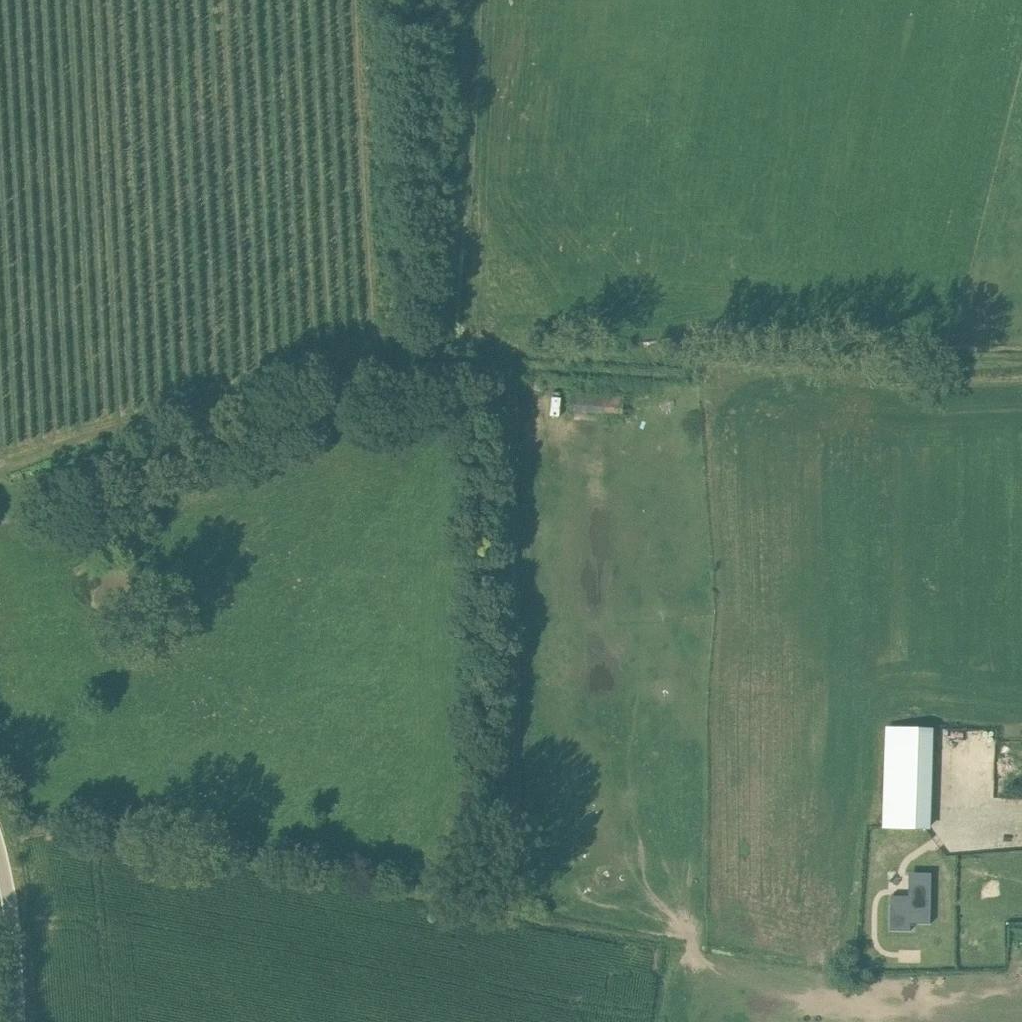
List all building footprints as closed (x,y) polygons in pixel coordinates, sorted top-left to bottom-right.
[(573,392),(572,410),(627,412),(627,394),(573,392)] [(931,729),(888,727),(884,828),(927,829),(931,729)] [(890,895),(889,930),(910,931),(910,923),(930,924),(931,873),(911,873),(910,896),(890,895)]
